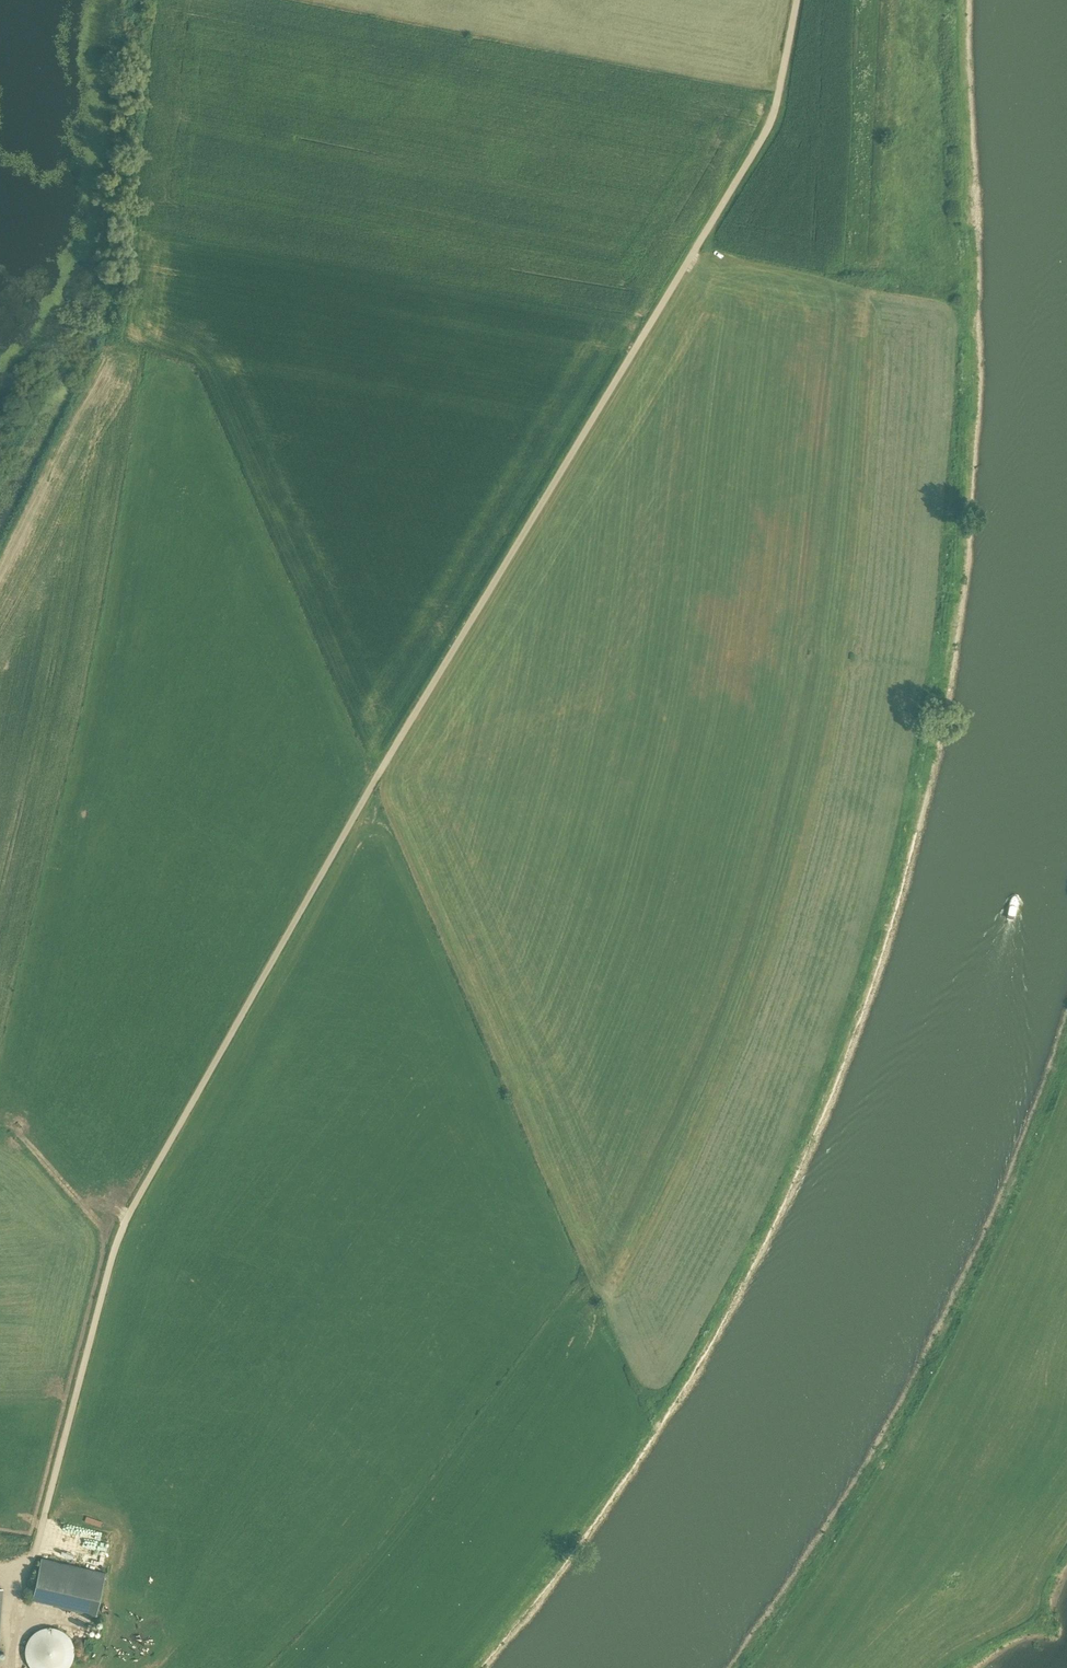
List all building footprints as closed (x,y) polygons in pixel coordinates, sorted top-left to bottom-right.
[(91,1539),(92,1534),(75,1529),(74,1535),(91,1539)] [(31,1597),(96,1615),(107,1575),(41,1558),(31,1597)] [(41,1629),(36,1631),(34,1633),(30,1637),(28,1639),(27,1641),(25,1647),(24,1652),(25,1654),(25,1657),(26,1660),(27,1663),(29,1666),(30,1667),(67,1667),(68,1667),(70,1663),(71,1661),(72,1658),(73,1655),(73,1652),(73,1649),(72,1646),(71,1643),(68,1637),(66,1634),(64,1633),(61,1631),(55,1628),(50,1627),(47,1628),(44,1628),(41,1629)]
